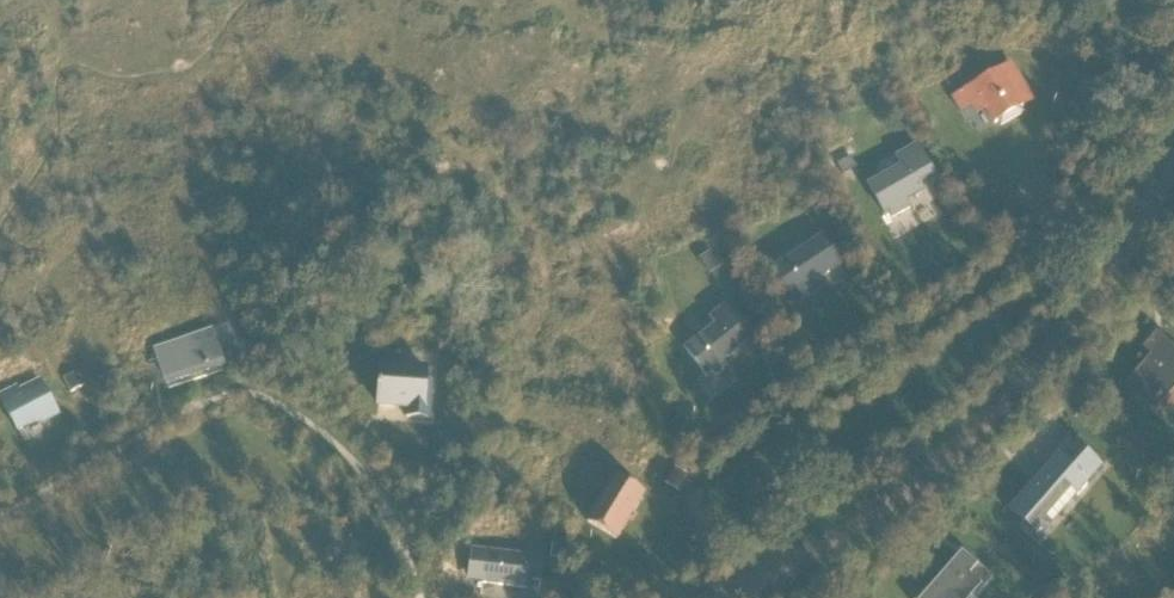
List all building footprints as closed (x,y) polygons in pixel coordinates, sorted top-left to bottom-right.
[(981,101),(995,124),(998,122),(1001,127),(1022,115),(1019,110),(1023,108),(1014,94),(1023,89),(1010,65),(952,98),(960,113),(981,101)] [(902,167),(868,187),(884,215),(889,212),(892,218),(910,208),(906,202),(923,192),(918,184),(933,175),(916,146),(896,158),(902,167)] [(851,157),(835,166),(845,183),(861,174),(851,157)] [(751,246),(745,232),(735,236),(741,250),(751,246)] [(774,270),(792,298),(829,273),(824,265),(835,258),(822,238),(774,270)] [(710,251),(698,259),(705,270),(718,262),(710,251)] [(717,326),(686,351),(706,376),(710,373),(716,377),(729,367),(726,360),(742,347),(737,341),(747,333),(727,306),(711,319),(717,326)] [(156,350),(166,380),(220,362),(211,333),(156,350)] [(1143,350),(1151,357),(1125,388),(1137,398),(1144,390),(1158,402),(1173,384),(1173,350),(1156,335),(1143,350)] [(403,355),(378,354),(376,411),(404,412),(404,421),(430,422),(432,382),(428,382),(429,368),(402,367),(403,355)] [(76,373),(64,379),(71,393),(83,387),(76,373)] [(120,373),(108,374),(109,394),(122,393),(120,373)] [(1080,374),(1073,382),(1087,395),(1094,387),(1080,374)] [(1071,384),(1064,392),(1079,405),(1086,397),(1071,384)] [(40,420),(42,423),(58,415),(44,387),(23,397),(18,388),(0,397),(17,431),(40,420)] [(1058,454),(1008,512),(1027,529),(1065,486),(1077,497),(1103,468),(1084,451),(1071,466),(1058,454)] [(676,470),(665,486),(675,492),(686,476),(676,470)] [(587,522),(615,540),(643,496),(615,478),(587,522)] [(337,551),(334,542),(325,541),(319,548),(322,557),(332,558),(337,551)] [(568,547),(553,545),(551,560),(566,562),(568,547)] [(469,575),(483,577),(482,584),(526,590),(527,580),(541,582),(545,555),(530,553),(529,558),(487,552),(472,550),(469,575)] [(923,593),(918,597),(968,597),(972,593),(976,597),(991,580),(963,556),(927,597),(923,593)]
